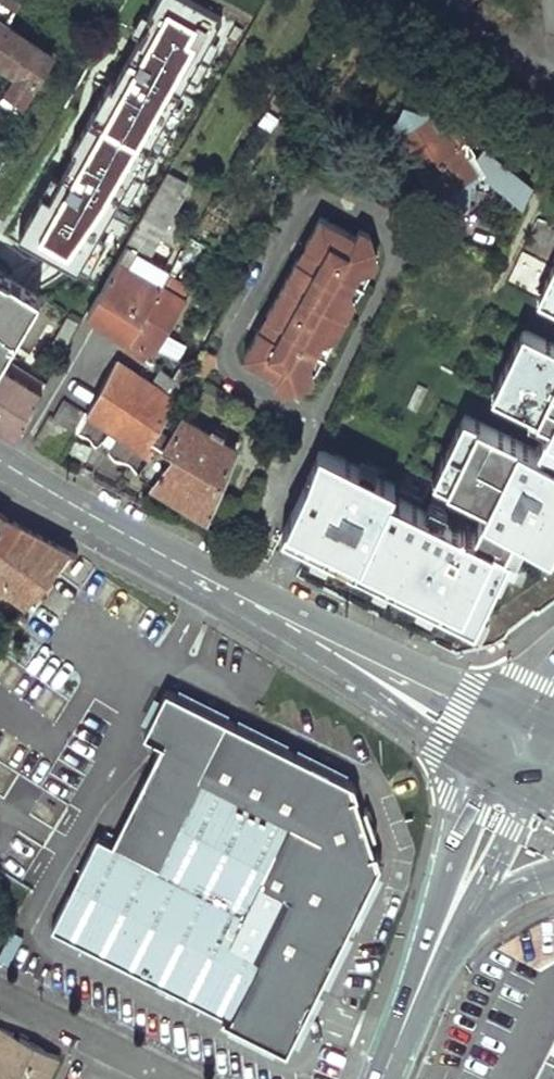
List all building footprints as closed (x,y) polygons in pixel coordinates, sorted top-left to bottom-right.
[(3,26),(19,1),(17,0),(0,0),(0,31),(3,26)] [(221,18),(189,0),(158,0),(147,19),(143,17),(133,34),(142,39),(115,86),(111,84),(74,151),(78,154),(62,183),(53,178),(43,196),(44,197),(21,240),(80,272),(82,270),(92,275),(110,242),(100,236),(120,201),(130,207),(155,162),(145,156),(149,148),(159,153),(184,108),(174,103),(191,73),(201,79),(219,45),(209,40),(221,18)] [(0,31),(0,68),(11,75),(0,93),(0,103),(12,110),(48,55),(3,26),(0,31)] [(425,116),(403,108),(397,121),(403,131),(394,136),(413,164),(410,166),(436,207),(441,204),(465,208),(469,186),(478,180),(477,177),(481,175),(515,199),(528,182),(481,148),(474,158),(465,145),(455,121),(435,134),(425,116)] [(528,182),(515,199),(522,204),(532,184),(528,182)] [(86,311),(126,335),(165,270),(155,264),(164,247),(153,240),(178,196),(159,184),(86,311)] [(353,236),(317,217),(303,245),(331,260),(323,273),(295,258),(266,315),(294,329),(287,343),(258,328),(243,357),(278,377),(273,385),(284,391),(309,385),(376,257),(368,233),(356,227),(353,236)] [(331,260),(303,245),(295,258),(323,273),(331,260)] [(126,335),(122,342),(141,354),(184,282),(176,277),(180,268),(170,262),(165,270),(126,335)] [(537,298),(553,307),(553,263),(537,298)] [(39,292),(0,269),(0,356),(39,292)] [(76,322),(63,313),(48,338),(62,346),(76,322)] [(294,329),(266,315),(258,328),(287,343),(294,329)] [(523,327),(492,391),(534,411),(529,420),(547,429),(538,447),(465,412),(434,476),(489,502),(475,531),(393,491),(358,565),(377,574),(390,580),(420,595),(437,603),(477,622),(486,604),(512,550),(506,547),(516,527),(529,533),(553,545),(553,342),(523,327)] [(165,331),(157,346),(179,357),(187,341),(165,331)] [(205,350),(194,370),(204,376),(215,356),(205,350)] [(85,414),(147,455),(135,474),(206,516),(239,444),(181,411),(179,414),(172,410),(187,385),(160,369),(154,381),(115,357),(85,414)] [(40,389),(0,364),(0,426),(14,435),(40,389)] [(59,462),(85,414),(62,401),(53,417),(47,414),(31,444),(59,462)] [(320,445),(282,528),(358,565),(393,491),(397,483),(320,445)] [(4,515),(0,522),(0,584),(1,583),(26,601),(68,549),(4,515)] [(529,533),(516,527),(506,547),(512,550),(519,553),(529,533)] [(390,580),(377,574),(374,581),(387,587),(390,580)] [(437,603),(420,595),(417,600),(434,608),(437,603)] [(492,607),(486,604),(477,622),(483,625),(492,607)] [(180,704),(170,699),(165,708),(152,734),(148,743),(157,748),(166,753),(115,852),(100,845),(54,938),(228,1018),(226,1021),(236,1026),(237,1023),(284,1046),(294,1051),(299,1041),(323,991),(328,981),(319,977),(304,969),(327,923),(342,931),(339,938),(348,943),(352,933),(349,931),(374,882),(378,883),(383,874),(379,862),(374,863),(369,842),(372,841),(368,828),(364,829),(356,808),(361,806),(357,794),(347,789),(345,794),(295,768),(298,764),(288,759),(285,763),(237,738),(239,734),(229,729),(180,704)] [(60,1057),(0,1028),(0,1078),(49,1078),(60,1057)] [(531,1078),(553,1078),(553,1033),(540,1062),(531,1078)]
